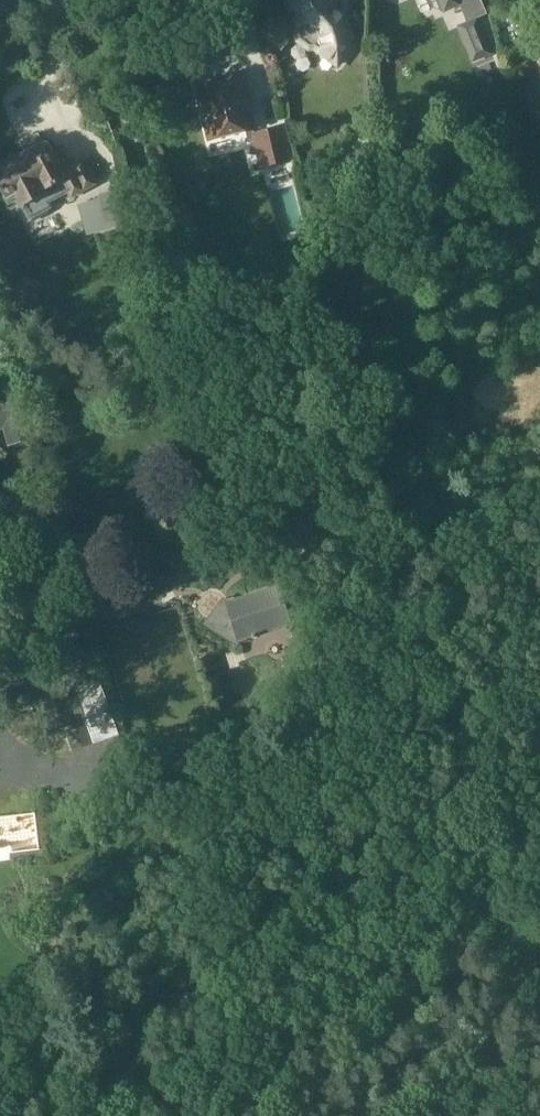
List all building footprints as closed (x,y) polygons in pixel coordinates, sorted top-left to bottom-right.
[(315,47),(337,63),(352,44),(343,18),(334,11),(331,0),(292,0),(298,23),(296,27),(300,40),(309,48),(315,47)] [(445,13),(461,6),(458,0),(440,0),(445,13)] [(479,0),(464,0),(469,14),(465,16),(470,29),(488,22),(479,0)] [(241,75),(195,86),(207,141),(247,131),(254,129),(241,75)] [(255,134),(254,129),(247,131),(250,144),(258,142),(264,168),(291,162),(283,127),(255,134)] [(97,184),(84,160),(71,167),(62,151),(53,155),(47,142),(41,145),(38,140),(24,147),(26,151),(0,165),(0,187),(9,203),(18,198),(30,220),(51,209),(48,204),(69,192),(71,197),(97,184)] [(121,206),(116,190),(98,195),(103,212),(121,206)] [(42,284),(16,278),(9,311),(35,318),(42,284)] [(19,396),(0,402),(0,431),(3,430),(8,447),(33,439),(19,396)] [(128,609),(115,564),(92,571),(105,616),(128,609)] [(227,602),(239,642),(291,626),(279,586),(227,602)] [(100,680),(74,688),(93,745),(119,736),(100,680)] [(72,751),(91,744),(86,727),(66,733),(72,751)]
